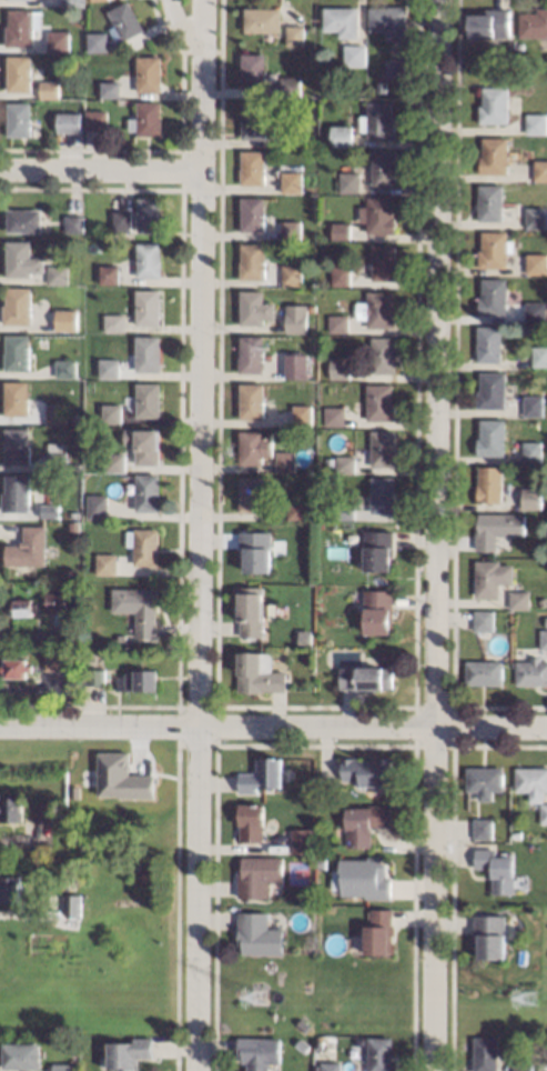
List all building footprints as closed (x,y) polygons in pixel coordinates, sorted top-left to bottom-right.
[(145,30),(125,41),(122,36),(114,40),(109,30),(117,24),(109,11),(128,0),(145,30)] [(406,41),(386,40),(386,31),(369,30),(369,7),(387,8),(387,6),(406,6),(406,41)] [(280,31),(244,31),(245,7),(280,8),(280,31)] [(357,38),(338,38),(338,31),(323,30),(323,7),(357,7),(357,38)] [(33,10),(41,10),(41,29),(32,29),(32,47),(6,46),(6,24),(8,24),(8,8),(33,8),(33,10)] [(510,38),(493,37),(493,34),(468,34),(469,12),(486,12),(486,8),(510,8),(510,38)] [(537,8),(546,8),(546,37),(519,37),(519,12),(537,12),(537,8)] [(304,46),(286,44),(286,24),(304,24),(304,46)] [(69,51),(47,51),(47,31),(69,31),(69,51)] [(108,51),(87,50),(87,31),(108,31),(108,51)] [(365,66),(344,64),(344,44),(365,44),(365,66)] [(264,88),(241,88),(242,53),(264,53),(264,88)] [(31,91),(7,91),(7,56),(31,56),(31,91)] [(161,92),(138,91),(138,56),(161,56),(161,92)] [(404,80),(385,79),(385,58),(405,59),(404,80)] [(300,94),(280,94),(280,76),(300,76),(300,94)] [(59,98),(40,98),(40,80),(59,80),(59,98)] [(120,97),(100,97),(100,81),(120,81),(120,97)] [(386,91),(376,91),(377,82),(386,82),(386,91)] [(508,123),(479,123),(479,104),(483,104),(483,86),(508,86),(508,123)] [(30,136),(7,136),(8,101),(30,101),(30,136)] [(161,119),(162,119),(162,134),(138,134),(138,131),(128,131),(128,117),(138,117),(138,101),(161,101),(161,119)] [(392,119),(396,119),(396,139),(368,138),(368,131),(361,131),(361,114),(368,114),(368,101),(392,101),(392,119)] [(265,138),(241,138),(241,104),(265,104),(265,138)] [(108,129),(85,129),(87,110),(108,111),(108,129)] [(81,131),(58,131),(58,112),(81,112),(81,131)] [(546,133),(526,133),(526,112),(546,112),(546,133)] [(351,144),(331,144),(331,124),(351,124),(351,144)] [(508,173),(480,173),(480,156),(483,156),(483,137),(508,137),(508,173)] [(264,184),(240,184),(240,150),(264,150),(264,184)] [(396,186),(372,186),(373,150),(396,150),(396,186)] [(534,159),(546,159),(546,181),(534,181),(534,159)] [(301,192),(281,192),(281,171),(301,171),(301,192)] [(361,171),(361,192),(340,192),(340,171),(361,171)] [(503,221),(477,221),(478,183),(503,183),(503,221)] [(393,217),(395,217),(395,233),(367,233),(367,221),(361,221),(361,204),(368,204),(368,197),(393,197),(393,217)] [(160,232),(136,232),(136,198),(160,198),(160,232)] [(263,231),(240,231),(241,198),(264,198),(263,231)] [(546,227),(526,227),(526,207),(546,207),(546,227)] [(40,231),(6,231),(6,208),(40,208),(40,231)] [(130,230),(112,230),(112,210),(130,210),(130,230)] [(81,231),(63,231),(64,214),(80,214),(81,214),(81,231)] [(300,240),(280,239),(280,220),(301,220),(300,240)] [(351,239),(332,238),(332,221),(351,221),(351,239)] [(507,239),(515,239),(515,253),(507,253),(507,268),(478,268),(478,250),(482,250),(482,231),(507,231),(507,239)] [(30,257),(43,257),(43,271),(30,271),(30,277),(6,276),(6,239),(30,240),(30,257)] [(265,278),(239,278),(239,241),(265,242),(265,278)] [(161,278),(136,278),(136,243),(161,243),(161,278)] [(396,280),(372,279),(372,243),(396,244),(396,280)] [(527,253),(546,253),(546,273),(527,272),(527,253)] [(118,282),(99,282),(99,263),(118,263),(118,282)] [(68,282),(47,282),(47,264),(68,264),(68,282)] [(302,284),(281,283),(281,264),(302,264),(302,284)] [(350,284),(332,284),(332,264),(350,264),(350,284)] [(507,314),(479,314),(479,297),(482,297),(482,277),(507,277),(507,314)] [(30,324),(2,324),(2,304),(4,304),(4,286),(30,286),(30,324)] [(160,324),(134,324),(134,288),(160,288),(160,324)] [(263,302),(273,302),(273,319),(263,319),(263,322),(240,322),(240,289),(264,289),(263,302)] [(392,310),(396,310),(396,328),(367,328),(367,319),(356,319),(356,301),(367,301),(367,291),(393,291),(392,310)] [(546,321),(525,321),(525,300),(546,300),(546,321)] [(65,331),(44,330),(45,311),(67,311),(65,331)] [(307,332),(287,331),(287,311),(307,311),(307,332)] [(124,330),(104,330),(104,313),(124,313),(124,330)] [(348,316),(348,332),(328,332),(328,314),(348,316)] [(503,362),(477,361),(477,324),(503,326),(503,362)] [(533,333),(521,333),(521,324),(533,324),(533,333)] [(29,370),(6,370),(6,334),(29,334),(29,370)] [(160,372),(134,372),(135,336),(160,336),(160,372)] [(262,372),(237,371),(239,336),(262,336),(262,372)] [(396,372),(371,372),(372,336),(396,336),(396,372)] [(533,346),(546,346),(546,366),(533,366),(533,346)] [(307,378),(285,378),(285,353),(307,353),(307,378)] [(350,378),(330,378),(330,357),(350,357),(350,378)] [(118,377),(98,377),(99,358),(118,358),(118,377)] [(74,377),(54,377),(55,359),(75,359),(74,377)] [(506,408),(476,408),(477,390),(480,390),(480,370),(506,370),(506,408)] [(27,414),(4,414),(4,380),(27,380),(27,414)] [(264,382),(264,418),(239,418),(239,381),(264,382)] [(159,417),(136,417),(136,382),(160,382),(159,417)] [(392,402),(395,402),(395,420),(366,420),(367,383),(393,384),(392,402)] [(544,416),(524,416),(524,394),(544,394),(544,416)] [(64,423),(44,423),(44,402),(64,402),(64,423)] [(120,422),(101,422),(102,403),(120,403),(120,422)] [(311,424),(293,424),(293,404),(311,404),(311,424)] [(345,427),(324,427),(324,406),(345,406),(345,427)] [(505,456),(477,456),(477,438),(480,438),(480,419),(505,419),(505,456)] [(29,463),(3,463),(3,428),(29,428),(29,463)] [(159,466),(135,466),(135,456),(126,456),(126,442),(123,442),(123,429),(159,430),(159,466)] [(262,437),(273,437),(272,457),(262,457),(262,464),(239,464),(239,430),(262,430),(262,437)] [(395,466),(372,466),(372,430),(396,430),(395,466)] [(63,450),(67,451),(67,469),(45,469),(45,450),(48,450),(48,441),(63,441),(63,450)] [(543,461),(523,461),(523,441),(543,441),(543,461)] [(294,471),(276,471),(276,451),(295,451),(294,471)] [(124,471),(104,470),(104,452),(124,452),(124,471)] [(355,471),(335,471),(335,454),(356,456),(355,471)] [(503,503),(477,502),(477,466),(503,466),(503,503)] [(159,493),(160,493),(160,510),(135,510),(135,473),(159,473),(159,493)] [(29,511),(0,511),(1,491),(4,491),(4,474),(29,474),(29,511)] [(395,512),(371,511),(371,476),(395,476),(395,512)] [(262,512),(239,512),(240,477),(262,477),(262,512)] [(543,509),(523,508),(524,487),(543,487),(543,509)] [(107,519),(87,518),(87,496),(107,496),(107,519)] [(354,519),(335,519),(335,500),(354,501),(354,519)] [(58,518),(39,518),(39,503),(58,503),(58,518)] [(526,534),(497,534),(497,550),(476,550),(476,527),(478,527),(479,512),(526,512),(526,534)] [(44,564),(4,564),(4,543),(22,543),(22,526),(44,526),(44,564)] [(156,565),(133,565),(133,547),(125,547),(125,530),(134,530),(134,528),(156,528),(156,565)] [(270,572),(244,572),(244,557),(239,557),(239,531),(271,531),(270,572)] [(394,553),(391,553),(391,571),(364,571),(364,531),(394,531),(394,553)] [(115,574),(95,574),(95,552),(117,552),(115,574)] [(500,564),(515,564),(515,583),(500,583),(500,597),(476,595),(476,560),(500,560),(500,564)] [(263,635),(240,635),(240,585),(244,585),(263,585),(263,635)] [(158,612),(155,612),(155,635),(135,635),(135,611),(112,611),(112,588),(158,588),(158,612)] [(394,633),(364,633),(365,590),(395,590),(394,633)] [(530,609),(510,609),(511,590),(530,590),(530,609)] [(64,611),(45,611),(45,591),(64,591),(64,611)] [(32,602),(39,602),(39,611),(31,611),(31,617),(12,617),(12,598),(32,599),(32,602)] [(494,610),(494,631),(474,630),(475,610),(494,610)] [(263,670),(285,670),(285,691),(237,691),(237,650),(263,650),(263,670)] [(65,670),(43,670),(43,651),(49,651),(65,651),(65,670)] [(540,661),(546,661),(546,684),(516,684),(516,661),(531,661),(531,657),(540,657),(540,661)] [(26,664),(31,664),(31,670),(26,670),(26,678),(4,677),(4,672),(1,672),(1,664),(3,664),(3,658),(26,659),(26,664)] [(502,684),(465,684),(465,660),(502,660),(502,684)] [(394,690),(341,689),(341,665),(394,665),(394,690)] [(104,684),(82,684),(82,668),(104,668),(104,684)] [(155,690),(117,690),(117,675),(124,675),(124,671),(135,672),(135,670),(155,670),(155,690)] [(96,798),(153,798),(153,775),(129,775),(129,753),(96,753),(96,798)] [(282,788),(257,787),(257,792),(239,791),(240,772),(253,772),(253,769),(256,769),(256,758),(282,758),(282,788)] [(393,785),(357,785),(357,779),(343,779),(343,758),(393,759),(393,785)] [(503,791),(493,791),(493,800),(478,800),(478,791),(467,791),(467,767),(504,767),(503,791)] [(515,767),(546,767),(546,791),(515,791),(515,767)] [(22,821),(0,820),(0,795),(22,795),(22,821)] [(51,822),(33,822),(33,802),(51,802),(51,822)] [(264,840),(239,840),(240,802),(265,802),(264,840)] [(392,827),(372,827),(372,847),(345,847),(345,807),(367,807),(367,804),(392,804),(392,827)] [(493,839),(474,839),(474,818),(475,818),(493,818),(493,839)] [(313,853),(292,853),(292,829),(313,829),(313,853)] [(523,839),(513,839),(513,830),(523,830),(523,839)] [(496,855),(515,855),(514,894),(494,894),(494,869),(474,869),(475,848),(496,848),(496,855)] [(386,863),(386,877),(392,877),(392,899),(365,899),(365,895),(341,895),(341,889),(332,889),(332,870),(340,870),(340,858),(367,858),(367,854),(376,854),(386,863)] [(284,881),(271,881),(271,898),(237,897),(239,865),(241,865),(241,857),(284,857),(284,881)] [(326,868),(317,868),(317,858),(326,858),(326,868)] [(19,901),(0,901),(0,875),(19,875),(19,901)] [(69,893),(87,893),(87,913),(80,913),(80,914),(62,914),(62,904),(60,904),(60,883),(69,883),(69,893)] [(103,907),(92,907),(92,895),(103,895),(103,907)] [(392,954),(364,954),(365,925),(371,925),(371,909),(393,909),(392,954)] [(267,927),(283,927),(283,954),(242,953),(242,947),(239,947),(239,912),(267,912),(267,927)] [(505,959),(479,959),(479,943),(474,943),(474,915),(505,915),(505,959)] [(310,1025),(303,1032),(295,1024),(302,1018),(310,1025)] [(391,1035),(391,1070),(366,1070),(366,1035),(391,1035)] [(497,1037),(497,1070),(473,1070),(473,1035),(497,1037)] [(150,1059),(135,1059),(135,1069),(107,1069),(107,1042),(131,1042),(131,1037),(151,1038),(150,1059)] [(269,1062),(269,1070),(246,1070),(246,1063),(240,1063),(240,1057),(235,1057),(235,1037),(280,1038),(280,1062),(269,1062)] [(310,1044),(304,1052),(294,1044),(300,1038),(310,1044)] [(38,1068),(1,1068),(1,1041),(38,1042),(38,1068)] [(341,1060),(341,1070),(320,1070),(320,1060),(341,1060)] [(75,1063),(75,1070),(52,1070),(52,1062),(75,1063)] [(531,1062),(531,1070),(513,1070),(513,1062),(531,1062)]
